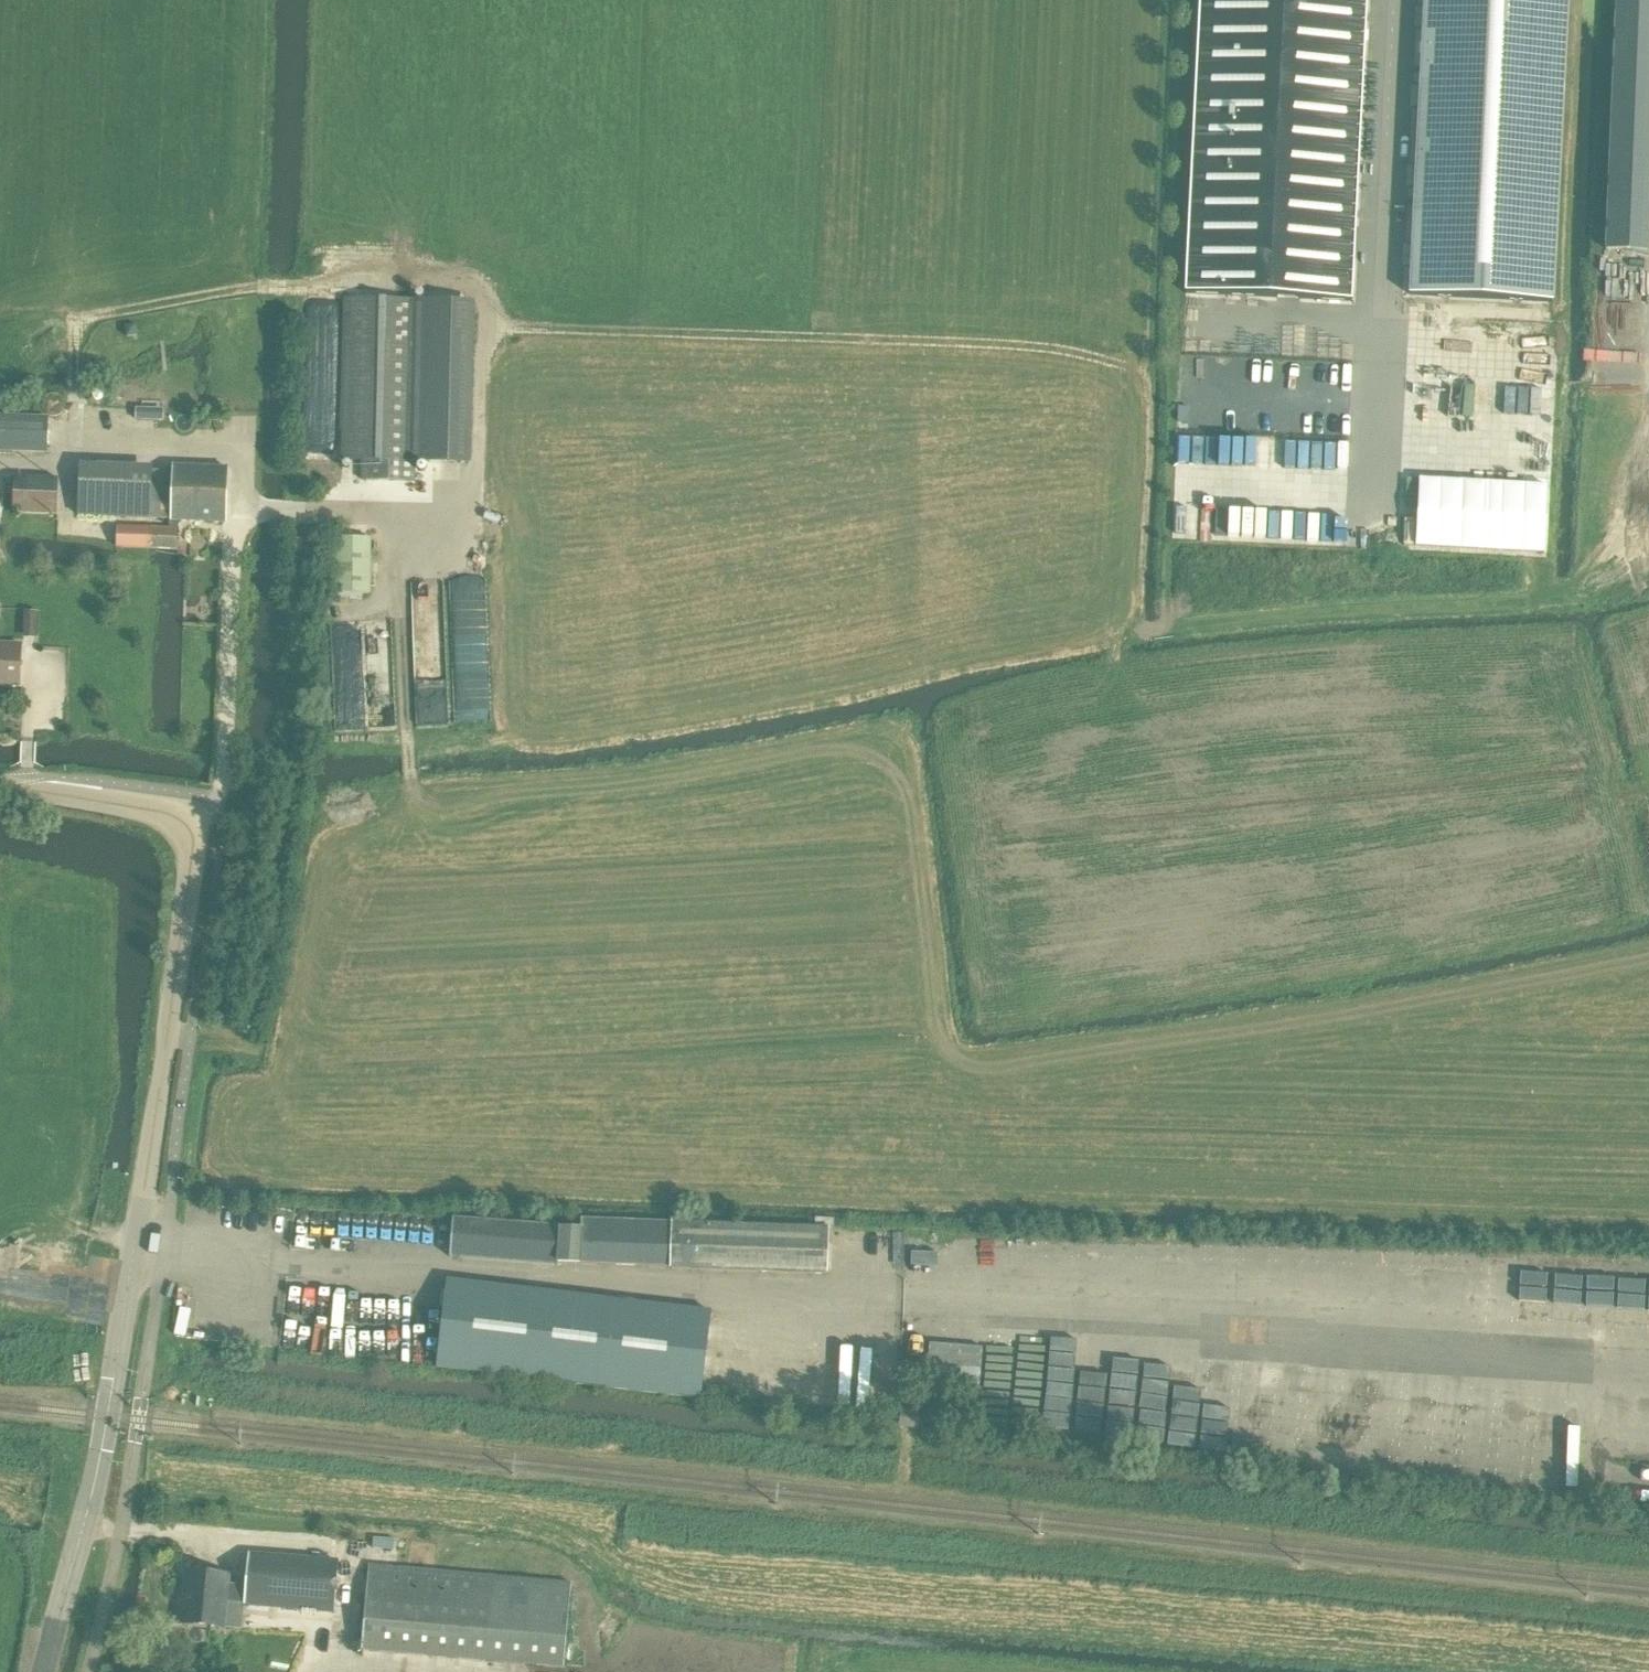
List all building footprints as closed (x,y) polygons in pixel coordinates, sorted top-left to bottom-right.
[(1187,195),(1182,282),(1350,291),(1354,204),(1355,192),(1359,105),(1359,100),(1364,4),(1364,0),(1197,0),(1187,195)] [(1404,400),(1547,408),(1567,0),(1424,0),(1410,282),(1404,400)] [(1604,249),(1648,251),(1648,0),(1614,0),(1604,249)] [(461,464),(466,301),(344,298),(340,461),(360,462),(360,481),(412,482),(413,463),(461,464)] [(136,324),(125,326),(127,338),(138,336),(136,324)] [(136,408),(136,420),(154,421),(155,409),(136,408)] [(48,418),(0,416),(0,451),(47,453),(48,418)] [(225,523),(227,467),(172,465),(172,472),(77,468),(75,513),(170,517),(170,521),(225,523)] [(1420,479),(1416,546),(1542,553),(1546,486),(1420,479)] [(57,514),(58,480),(16,480),(15,513),(57,514)] [(178,549),(178,547),(179,529),(118,527),(117,548),(178,549)] [(371,594),(371,539),(334,538),(332,594),(371,594)] [(290,539),(289,552),(303,553),(304,539),(290,539)] [(20,643),(0,642),(0,685),(19,685),(20,643)] [(831,1227),(831,1219),(813,1218),(813,1228),(581,1218),(581,1228),(561,1227),(561,1226),(452,1221),(451,1258),(558,1262),(558,1261),(581,1262),(672,1266),(672,1268),(824,1274),(826,1227),(831,1227)] [(699,1398),(709,1311),(448,1280),(437,1366),(699,1398)] [(902,1413),(901,1426),(919,1429),(921,1415),(902,1413)] [(334,1614),(339,1566),(250,1556),(245,1605),(334,1614)] [(564,1670),(572,1585),(370,1567),(362,1652),(564,1670)] [(244,1605),(246,1588),(229,1586),(230,1576),(188,1572),(185,1603),(180,1603),(178,1625),(224,1629),(227,1603),(244,1605)]
